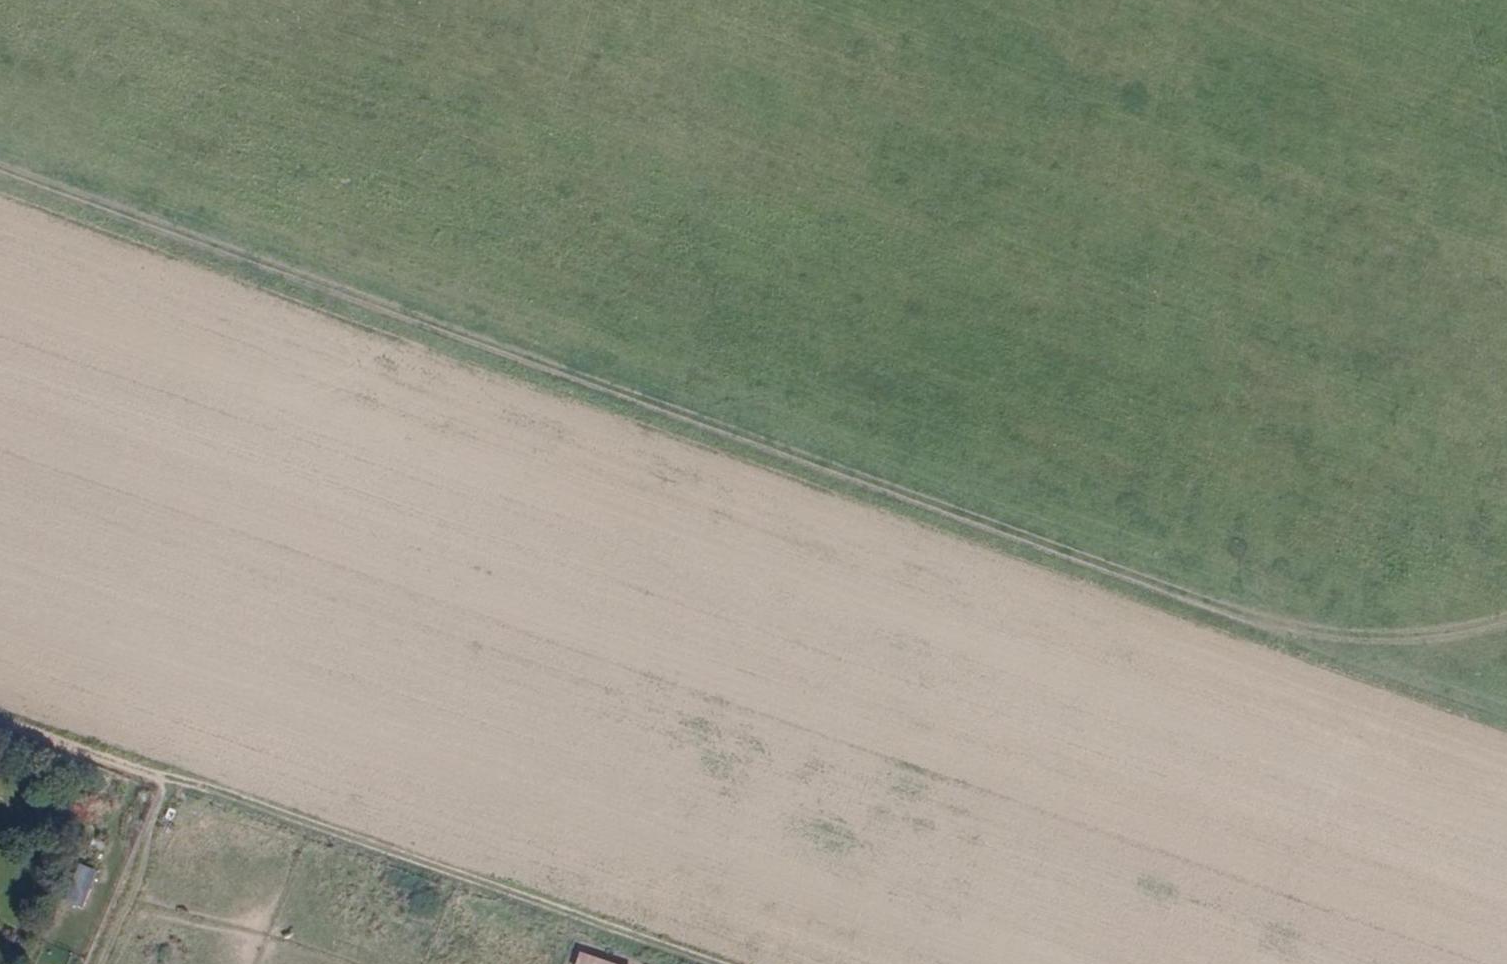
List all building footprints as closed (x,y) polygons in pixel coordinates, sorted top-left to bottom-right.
[(575,963),(621,963),(579,951),(575,963)]
